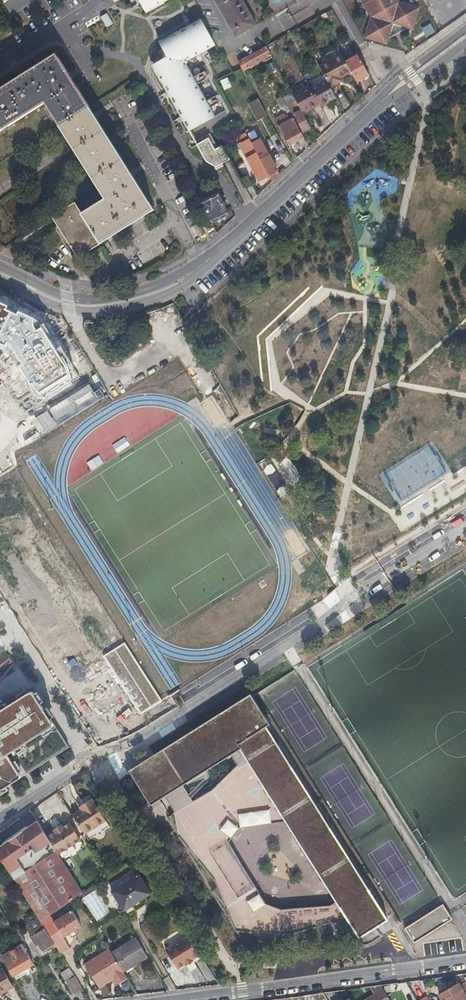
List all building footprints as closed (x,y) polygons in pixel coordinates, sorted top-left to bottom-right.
[(144,12),(166,0),(138,0),(144,12)] [(236,36),(256,25),(242,0),(216,0),(236,36)] [(419,7),(397,1),(397,0),(363,0),(363,3),(370,15),(363,37),(385,43),(388,34),(404,25),(413,28),(419,7)] [(105,27),(112,24),(106,13),(99,16),(105,27)] [(157,71),(189,130),(215,116),(187,65),(188,59),(215,44),(201,19),(159,42),(165,54),(164,59),(160,61),(157,71)] [(266,45),(242,59),(247,68),(271,55),(266,45)] [(42,103),(58,126),(88,107),(55,53),(0,88),(0,130),(42,103)] [(327,81),(330,87),(338,84),(336,81),(341,78),(351,72),(346,62),(342,55),(319,67),(327,81)] [(357,82),(369,75),(358,55),(346,62),(351,72),(357,82)] [(223,90),(231,87),(227,77),(219,80),(223,90)] [(318,104),(320,107),(336,98),(330,87),(327,81),(311,90),(318,104)] [(293,96),(295,99),(303,113),(318,104),(311,90),(309,87),(293,96)] [(257,119),(266,114),(258,99),(248,103),(257,119)] [(303,130),(310,126),(303,113),(295,99),(288,103),(303,130)] [(50,216),(75,257),(153,209),(88,107),(58,126),(103,198),(79,213),(73,202),(50,216)] [(289,144),(304,137),(294,117),(279,125),(289,144)] [(259,180),(269,175),(251,142),(245,132),(235,137),(259,180)] [(217,166),(230,159),(222,144),(215,147),(209,137),(197,143),(206,160),(210,163),(217,166)] [(251,142),(269,175),(277,170),(259,138),(251,142)] [(202,202),(212,222),(228,214),(218,193),(202,202)] [(198,209),(187,216),(196,233),(208,227),(198,209)] [(0,300),(0,330),(12,324),(0,300)] [(161,701),(125,643),(105,656),(141,713),(161,701)] [(0,703),(0,786),(18,775),(5,751),(47,722),(25,688),(0,703)] [(249,698),(155,757),(173,785),(174,785),(233,748),(241,761),(186,804),(170,816),(167,817),(175,829),(187,850),(186,851),(189,855),(205,880),(204,881),(207,885),(224,912),(224,913),(226,917),(227,917),(242,940),(263,942),(263,945),(279,944),(282,944),(300,942),(300,943),(316,941),(316,940),(334,938),(331,908),(331,905),(281,909),(267,904),(229,841),(222,836),(204,838),(205,830),(226,809),(240,826),(285,819),(315,867),(331,857),(331,856),(332,856),(333,855),(333,854),(333,853),(333,851),(322,834),(330,829),(249,698)] [(173,785),(155,757),(139,768),(170,816),(186,804),(174,785),(173,785)] [(81,809),(73,814),(85,833),(106,820),(92,798),(83,803),(85,806),(81,809)] [(229,841),(240,826),(226,809),(205,830),(204,838),(222,836),(229,841)] [(0,848),(0,856),(39,919),(42,923),(51,916),(77,897),(82,894),(83,893),(59,854),(48,836),(39,821),(0,848)] [(55,831),(48,836),(59,854),(81,840),(70,822),(63,826),(62,824),(54,829),(55,831)] [(187,850),(175,829),(171,831),(180,852),(196,872),(208,897),(226,920),(237,942),(267,957),(293,950),(330,949),(348,937),(358,936),(340,907),(331,908),(334,938),(316,940),(316,941),(300,943),(300,942),(282,944),(279,944),(263,945),(263,942),(242,940),(227,917),(226,917),(224,913),(224,912),(207,885),(204,881),(205,880),(189,855),(186,851),(187,850)] [(331,857),(315,867),(324,881),(341,871),(342,870),(343,870),(345,871),(346,872),(379,925),(388,920),(330,829),(322,834),(333,851),(333,853),(333,854),(333,855),(332,856),(331,856),(331,857)] [(4,864),(0,867),(0,872),(3,878),(10,874),(4,864)] [(341,871),(324,881),(340,907),(358,936),(359,938),(379,925),(346,872),(345,871),(343,870),(342,870),(341,871)] [(142,899),(151,892),(139,873),(112,891),(124,910),(134,904),(136,906),(143,901),(142,899)] [(77,897),(81,903),(86,900),(82,894),(77,897)] [(447,910),(443,904),(406,928),(415,943),(452,919),(449,914),(447,915),(445,911),(447,910)] [(51,938),(55,944),(60,953),(70,946),(65,938),(81,927),(71,912),(65,916),(63,913),(59,916),(61,919),(55,922),(51,916),(42,923),(51,938)] [(42,923),(39,919),(33,922),(39,932),(34,935),(40,946),(44,951),(55,944),(51,938),(42,923)] [(38,947),(40,946),(34,935),(39,932),(33,922),(28,925),(32,932),(29,934),(38,947)] [(197,956),(201,953),(189,934),(185,936),(197,956)] [(193,959),(197,956),(185,936),(165,949),(178,968),(185,963),(186,964),(193,960),(193,959)] [(124,973),(148,958),(144,951),(136,939),(112,954),(124,973)] [(14,975),(34,964),(23,945),(3,957),(14,975)] [(117,984),(127,978),(124,973),(112,954),(109,949),(84,965),(99,988),(113,979),(117,984)] [(74,994),(83,989),(69,967),(60,972),(74,994)] [(7,991),(6,989),(12,985),(2,969),(0,970),(0,995),(7,991)] [(459,982),(447,990),(443,989),(440,991),(439,994),(439,996),(441,999),(464,999),(465,999),(465,994),(459,982)] [(370,985),(375,993),(364,999),(390,999),(381,984),(378,984),(370,985)]
